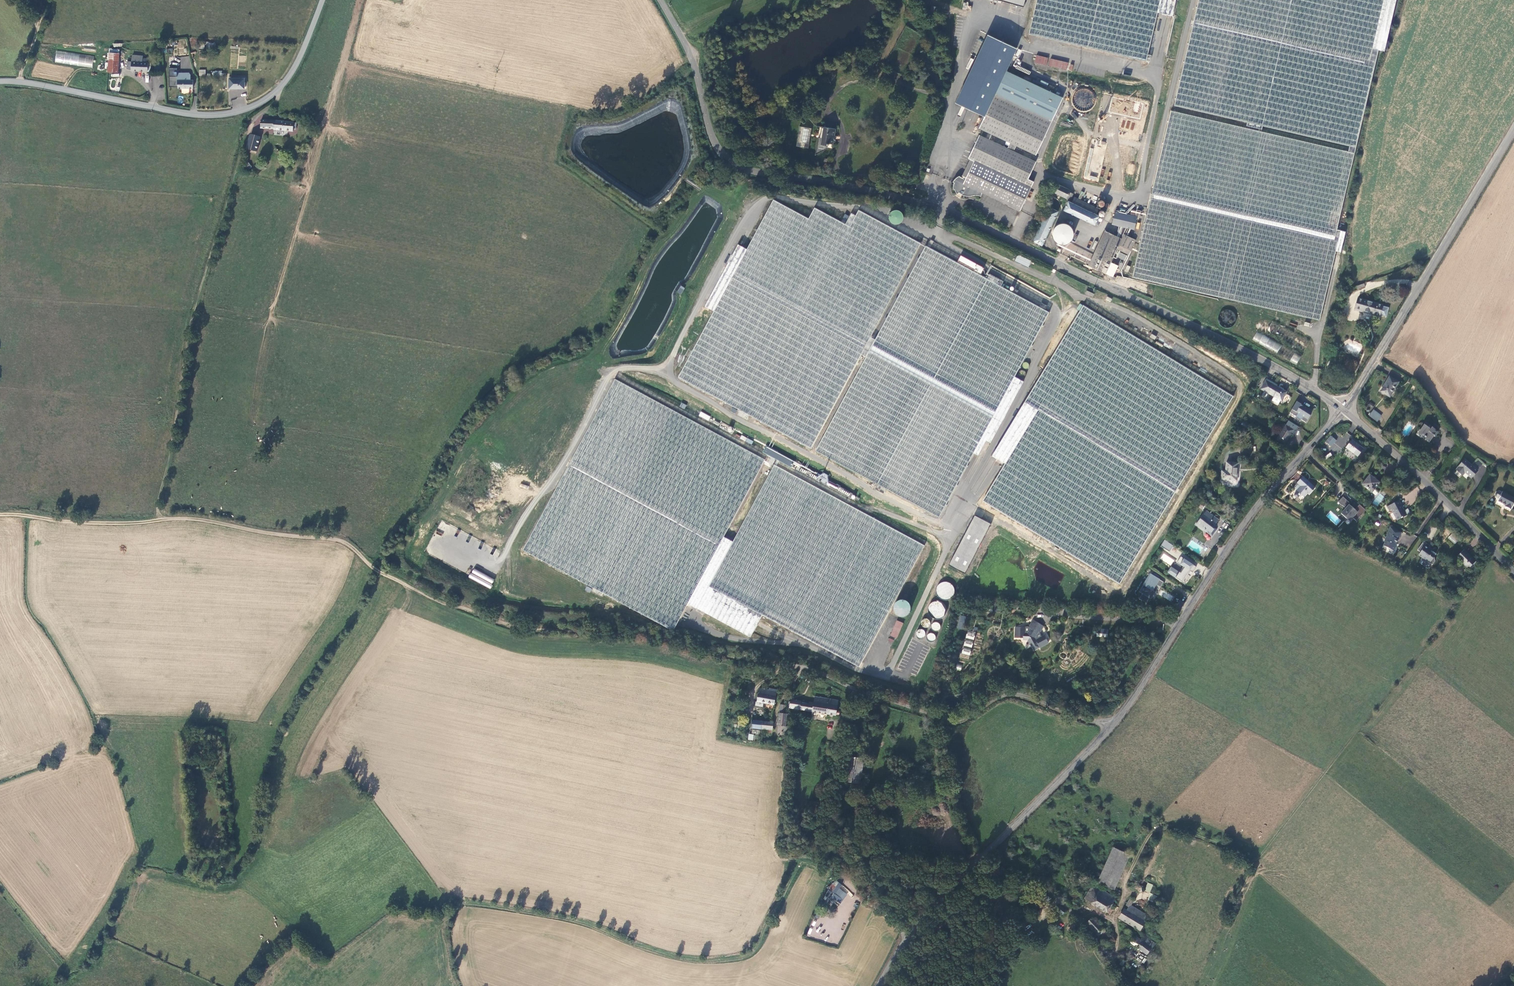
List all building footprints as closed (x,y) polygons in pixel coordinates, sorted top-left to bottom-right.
[(1029,34),(1150,62),(1152,55),(1148,54),(1158,12),(1173,16),(1176,0),(1037,0),(1029,34)] [(1194,13),(1374,55),(1386,0),(1197,0),(1194,13)] [(968,3),(963,2),(963,9),(971,10),(971,6),(968,6),(968,3)] [(932,7),(931,13),(938,15),(939,8),(932,7)] [(1194,13),(1173,104),(1352,147),(1374,55),(1194,13)] [(1017,48),(988,35),(957,102),(985,115),(996,94),(1007,72),(1017,48)] [(56,51),(55,63),(93,67),(94,55),(56,51)] [(110,52),(109,64),(119,65),(119,53),(110,52)] [(148,76),(151,76),(152,63),(148,62),(148,58),(144,58),(144,55),(133,55),(132,61),(128,61),(127,66),(127,68),(132,70),(132,71),(148,72),(148,76)] [(1036,55),(1034,62),(1046,65),(1048,58),(1036,55)] [(1050,58),(1048,66),(1066,70),(1068,62),(1050,58)] [(67,78),(68,67),(38,64),(37,75),(67,78)] [(178,80),(179,88),(194,88),(193,80),(191,80),(191,75),(190,72),(178,73),(178,80)] [(1007,72),(996,94),(1052,121),(1063,98),(1007,72)] [(230,78),(231,88),(245,88),(245,78),(230,78)] [(1083,116),(1096,106),(1096,98),(1092,93),(1090,94),(1087,94),(1087,91),(1081,91),(1081,94),(1077,94),(1077,84),(1073,87),(1074,88),(1074,94),(1071,96),(1071,104),(1078,112),(1070,112),(1075,119),(1080,116),(1083,116)] [(1103,91),(1083,179),(1130,190),(1151,102),(1103,91)] [(1052,121),(996,94),(985,115),(979,128),(1010,143),(1008,148),(1014,151),(1016,146),(1036,155),(1052,121)] [(1355,149),(1172,107),(1153,189),(1336,231),(1355,149)] [(294,130),(296,131),(297,123),(275,120),(262,120),(262,129),(274,130),(275,130),(293,132),(294,130)] [(813,129),(800,127),(797,147),(809,149),(813,129)] [(837,129),(824,127),(824,128),(821,144),(828,146),(829,144),(834,145),(837,129)] [(821,144),(824,128),(823,128),(821,138),(819,138),(816,156),(835,148),(834,146),(834,145),(829,144),(828,146),(821,144)] [(251,135),(247,149),(257,152),(261,137),(251,135)] [(980,135),(969,158),(972,160),(1026,185),(1029,179),(1037,162),(1014,151),(1008,148),(980,135)] [(1026,185),(972,160),(963,178),(960,176),(959,176),(958,177),(957,178),(956,178),(955,180),(954,180),(953,182),(955,183),(954,185),(954,186),(954,187),(954,189),(955,189),(956,190),(956,192),(957,193),(958,194),(962,190),(964,191),(963,194),(964,195),(966,196),(968,196),(969,196),(971,196),(974,195),(976,195),(978,195),(980,196),(981,196),(983,193),(1021,211),(1032,188),(1026,185)] [(1026,185),(1032,188),(1032,187),(1035,182),(1029,179),(1026,185)] [(1070,192),(1070,190),(1056,184),(1052,193),(1067,199),(1067,197),(1071,199),(1074,194),(1070,192)] [(1339,236),(1153,192),(1149,207),(1133,276),(1320,320),(1339,236)] [(1062,211),(1094,227),(1099,216),(1096,214),(1099,208),(1073,196),(1070,203),(1066,201),(1062,211)] [(988,281),(859,212),(856,217),(852,215),(846,226),(815,210),(809,221),(774,202),(748,251),(739,247),(706,308),(715,313),(679,379),(741,412),(739,417),(748,421),(750,417),(940,519),(975,455),(979,457),(987,442),(992,445),(1024,384),(1015,379),(1050,314),(1001,288),(1004,283),(991,276),(988,281)] [(1040,247),(1058,211),(1048,206),(1030,242),(1040,247)] [(899,226),(904,214),(893,209),(887,220),(899,226)] [(1134,229),(1136,217),(1134,216),(1135,211),(1131,210),(1130,215),(1114,212),(1111,225),(1134,229)] [(1110,263),(1116,250),(1118,246),(1130,252),(1136,240),(1123,234),(1120,238),(1104,230),(1087,266),(1104,274),(1110,263)] [(1118,246),(1116,250),(1128,255),(1130,252),(1118,246)] [(1028,267),(1031,261),(1017,255),(1015,261),(1028,267)] [(1117,267),(1110,263),(1104,274),(1112,278),(1117,267)] [(978,266),(975,272),(982,276),(985,270),(978,266)] [(1380,316),(1383,305),(1378,303),(1377,304),(1363,300),(1364,299),(1358,298),(1355,310),(1359,311),(1360,310),(1380,316)] [(1121,585),(1176,493),(1234,396),(1084,305),(1026,402),(993,455),(1006,464),(983,501),(1121,585)] [(1257,332),(1253,339),(1277,353),(1282,345),(1257,332)] [(1290,361),(1296,365),(1301,357),(1294,353),(1290,361)] [(1399,382),(1389,377),(1381,392),(1390,397),(1399,382)] [(1281,401),(1282,401),(1287,392),(1277,387),(1278,385),(1267,379),(1261,389),(1274,397),(1281,401)] [(925,547),(775,467),(734,544),(725,539),(766,462),(616,381),(524,552),(595,590),(593,593),(602,598),(604,595),(674,633),(689,605),(751,639),(763,617),(860,669),(925,547)] [(1311,410),(1297,401),(1290,413),(1296,416),(1298,414),(1304,417),(1301,420),(1306,422),(1311,413),(1311,410)] [(1381,417),(1374,411),(1370,416),(1378,422),(1381,417)] [(1294,435),(1298,427),(1289,420),(1277,439),(1285,444),(1291,434),(1294,435)] [(1436,436),(1439,431),(1432,427),(1433,426),(1428,423),(1426,425),(1424,424),(1422,428),(1423,429),(1421,432),(1423,434),(1422,435),(1426,438),(1427,436),(1431,440),(1434,435),(1436,436)] [(1337,440),(1331,436),(1326,442),(1331,447),(1337,440)] [(1363,449),(1352,440),(1346,448),(1358,456),(1363,449)] [(767,448),(764,454),(792,469),(796,463),(767,448)] [(1472,478),(1479,470),(1466,459),(1456,470),(1460,473),(1463,470),(1465,472),(1472,478)] [(1237,481),(1239,463),(1227,462),(1226,471),(1223,471),(1222,480),(1237,481)] [(1380,483),(1370,475),(1362,484),(1372,493),(1380,483)] [(1308,492),(1310,494),(1315,487),(1303,476),(1298,483),(1299,484),(1301,486),(1298,490),(1298,491),(1304,497),(1308,492)] [(1513,504),(1513,497),(1503,491),(1503,492),(1499,498),(1498,500),(1506,505),(1505,506),(1511,509),(1512,508),(1513,504)] [(1346,509),(1342,514),(1347,519),(1348,518),(1352,521),(1353,519),(1357,522),(1367,510),(1360,505),(1356,510),(1350,505),(1351,504),(1344,497),(1338,503),(1342,506),(1343,506),(1346,509)] [(1397,520),(1407,515),(1404,511),(1399,501),(1389,506),(1390,510),(1392,509),(1397,520)] [(950,565),(966,573),(990,522),(986,520),(987,517),(984,515),(986,512),(980,509),(977,517),(974,515),(950,565)] [(1207,511),(1198,524),(1205,529),(1204,530),(1212,536),(1217,530),(1215,528),(1218,525),(1217,523),(1220,520),(1207,511)] [(1402,533),(1391,527),(1387,534),(1388,534),(1386,539),(1386,541),(1383,545),(1394,551),(1396,547),(1396,545),(1402,533)] [(1447,538),(1454,544),(1459,539),(1452,533),(1447,538)] [(1169,553),(1173,546),(1171,545),(1165,540),(1161,547),(1169,553)] [(1435,562),(1434,557),(1435,556),(1434,554),(1434,553),(1432,551),(1432,550),(1429,547),(1430,546),(1424,541),(1418,550),(1421,552),(1419,555),(1422,558),(1421,560),(1425,563),(1428,562),(1432,565),(1435,562)] [(1475,562),(1464,550),(1457,557),(1468,569),(1475,562)] [(1181,557),(1177,563),(1184,567),(1180,573),(1175,570),(1171,576),(1185,585),(1197,568),(1181,557)] [(473,568),(468,578),(490,589),(495,579),(473,568)] [(1161,587),(1164,583),(1151,575),(1140,593),(1143,594),(1140,600),(1147,604),(1150,598),(1152,600),(1156,592),(1154,591),(1158,585),(1161,587)] [(952,599),(953,583),(937,582),(937,599),(952,599)] [(937,599),(927,608),(937,619),(947,610),(937,599)] [(957,628),(963,629),(966,616),(960,615),(957,628)] [(894,643),(903,623),(897,620),(888,640),(894,643)] [(1034,651),(1049,643),(1044,635),(1037,639),(1035,637),(1038,633),(1039,634),(1044,626),(1037,622),(1035,624),(1032,622),(1029,627),(1030,628),(1027,633),(1026,633),(1025,628),(1016,627),(1016,638),(1024,639),(1024,640),(1028,640),(1034,651)] [(961,657),(968,659),(969,656),(971,656),(977,627),(972,626),(971,631),(967,630),(961,657)] [(920,638),(926,634),(923,630),(917,634),(920,638)] [(774,704),(777,691),(760,689),(758,702),(774,704)] [(836,716),(838,700),(816,696),(814,702),(809,702),(809,703),(801,702),(802,701),(792,699),(790,708),(836,716)] [(780,713),(778,732),(788,733),(788,727),(787,726),(787,714),(785,714),(781,713),(780,713)] [(753,728),(762,729),(763,722),(754,720),(753,728)] [(763,722),(762,729),(772,731),(773,723),(771,723),(763,722)] [(865,759),(849,757),(845,782),(860,784),(865,759)] [(1115,890),(1131,855),(1114,848),(1098,882),(1115,890)] [(832,885),(828,889),(826,894),(832,898),(842,885),(837,881),(832,885)] [(1150,893),(1153,884),(1147,883),(1145,892),(1150,893)] [(1096,887),(1093,885),(1085,899),(1087,900),(1111,915),(1114,909),(1112,907),(1117,898),(1100,889),(1096,887)] [(1148,900),(1153,902),(1156,896),(1151,893),(1148,900)] [(1045,894),(1044,895),(1043,899),(1050,904),(1053,899),(1045,894)] [(1127,905),(1130,908),(1132,905),(1135,900),(1131,898),(1127,905)] [(1128,911),(1146,922),(1150,916),(1132,905),(1130,908),(1128,911)] [(1067,911),(1060,906),(1057,911),(1063,916),(1067,911)] [(1141,931),(1143,927),(1146,922),(1128,911),(1125,909),(1120,918),(1141,931)] [(1097,935),(1104,929),(1093,918),(1086,924),(1097,935)] [(1097,935),(1099,937),(1106,931),(1104,929),(1097,935)] [(1136,936),(1131,942),(1147,955),(1156,944),(1145,935),(1141,940),(1136,936)] [(1121,948),(1123,950),(1129,942),(1127,941),(1121,948)]
